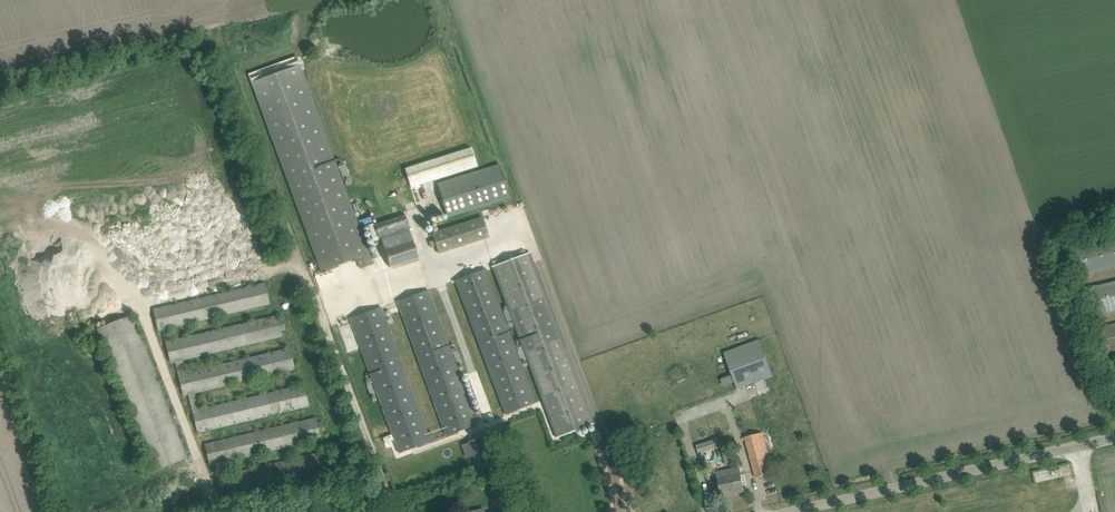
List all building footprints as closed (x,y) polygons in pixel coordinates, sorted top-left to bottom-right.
[(296,56),(248,74),(321,272),(357,258),(360,269),(373,264),(296,56)] [(437,184),(447,218),(510,198),(500,164),(437,184)] [(380,237),(390,268),(419,258),(405,214),(374,224),(378,237),(380,237)] [(432,233),(434,239),(429,241),(431,247),(436,246),(438,254),(490,237),(483,216),(432,233)] [(1074,248),(1081,274),(1114,266),(1114,239),(1074,248)] [(596,427),(530,253),(491,267),(556,438),(592,424),(594,428),(596,427)] [(227,266),(229,271),(258,263),(257,258),(227,266)] [(535,403),(486,269),(455,280),(505,414),(535,403)] [(1091,315),(1114,310),(1114,283),(1085,290),(1091,315)] [(172,341),(169,328),(264,306),(270,305),(265,284),(153,310),(158,330),(163,329),(166,342),(171,363),(175,362),(178,375),(183,395),(188,394),(192,412),(197,432),(208,430),(309,407),(304,386),(300,387),(300,386),(294,388),(199,410),(195,393),(290,371),(296,370),(292,353),(291,349),(278,352),(186,373),(183,360),(275,338),(283,337),(282,332),(286,331),(283,320),(279,321),(278,316),(266,319),(172,341)] [(474,416),(428,291),(397,302),(446,436),(476,425),(476,424),(483,421),(480,414),(474,416)] [(427,434),(381,308),(350,319),(399,453),(435,440),(432,432),(427,434)] [(97,329),(153,472),(188,459),(132,315),(97,329)] [(1094,329),(1100,355),(1114,351),(1114,324),(1094,329)] [(759,339),(723,352),(738,390),(773,376),(759,339)] [(317,418),(216,442),(205,444),(210,465),(322,439),(320,433),(325,432),(322,423),(318,424),(317,418)] [(745,437),(753,467),(756,478),(773,473),(762,432),(745,437)] [(475,461),(476,461),(487,458),(480,438),(469,442),(471,449),(475,461)] [(720,439),(697,444),(699,452),(721,447),(720,439)] [(469,442),(463,444),(465,451),(471,449),(469,442)] [(331,453),(229,475),(218,477),(223,498),(335,474),(331,453)] [(744,491),(741,480),(738,468),(717,473),(722,494),(736,491),(736,493),(744,491)] [(1050,468),(1034,471),(1036,481),(1052,478),(1050,468)]
